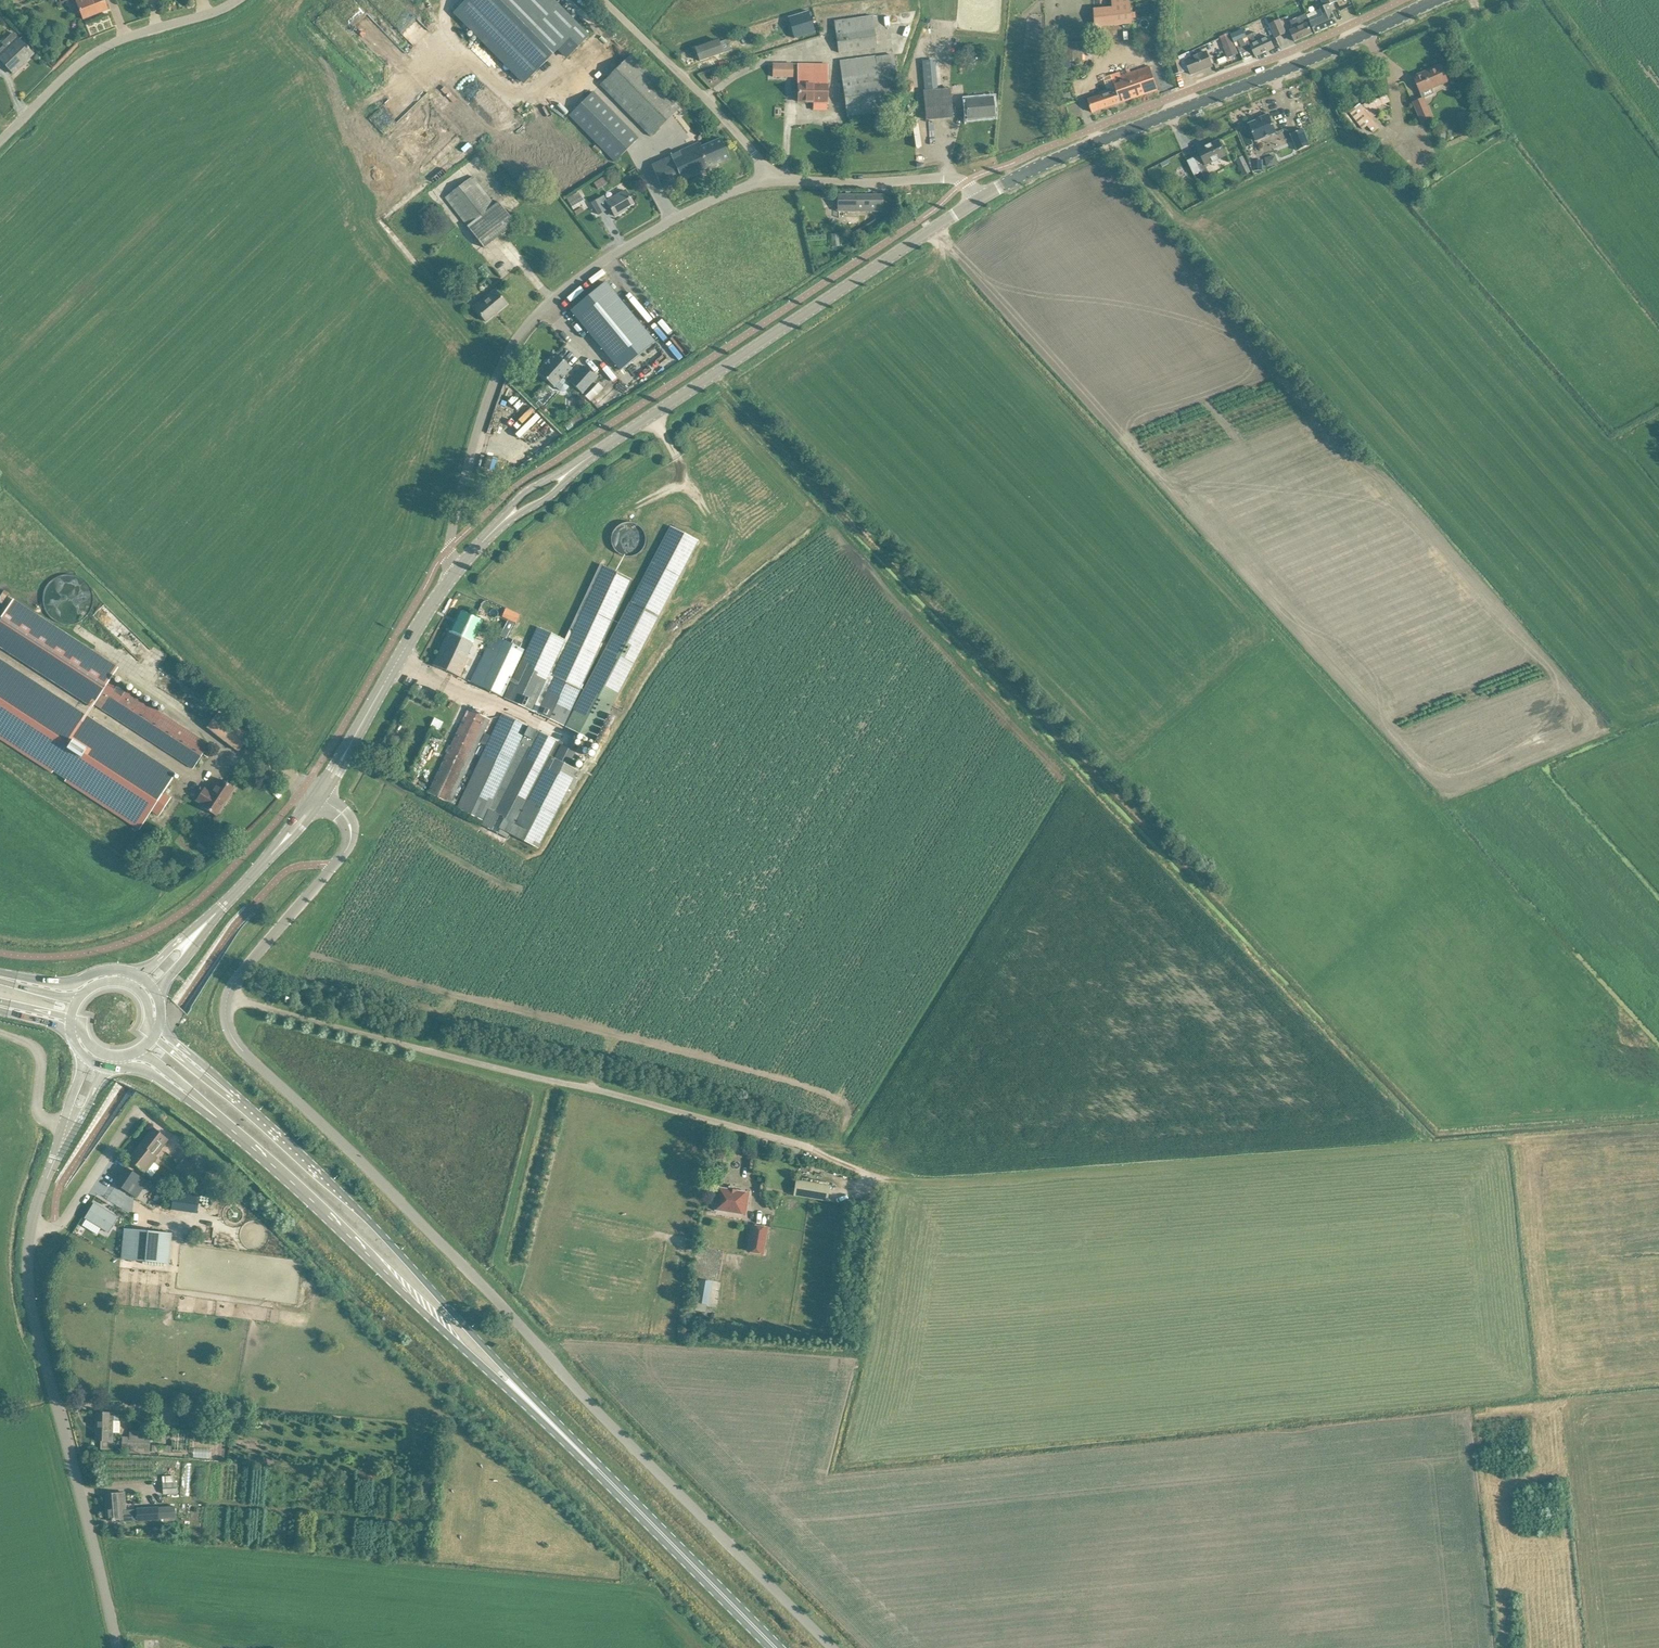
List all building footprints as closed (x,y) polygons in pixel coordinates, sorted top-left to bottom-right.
[(104,0),(75,0),(83,20),(108,10),(104,0)] [(453,13),(523,84),(558,50),(566,59),(589,36),(554,0),(466,0),(453,13)] [(1093,9),(1095,27),(1131,24),(1129,0),(1112,0),(1113,7),(1093,9)] [(1307,15),(1310,23),(1311,24),(1315,34),(1337,24),(1329,6),(1337,2),(1337,0),(1322,0),(1325,7),(1321,9),(1307,15)] [(899,19),(908,25),(915,15),(906,9),(899,19)] [(794,39),(815,32),(808,11),(787,18),(794,39)] [(1312,34),(1307,24),(1310,23),(1306,14),(1290,21),(1294,30),(1290,31),(1295,42),(1312,34)] [(834,21),(838,53),(876,48),(872,16),(834,21)] [(1285,34),(1280,20),(1270,25),(1276,38),(1285,34)] [(900,24),(898,29),(908,32),(910,27),(900,24)] [(748,28),(749,30),(726,38),(727,40),(719,43),(718,40),(695,48),(700,62),(730,51),(734,60),(756,52),(751,38),(757,36),(754,26),(748,28)] [(1274,49),(1270,39),(1269,37),(1259,42),(1255,32),(1246,36),(1243,30),(1231,35),(1236,47),(1237,47),(1239,51),(1243,61),(1253,56),(1245,39),(1247,38),(1256,57),(1274,49)] [(1230,34),(1220,38),(1223,47),(1228,59),(1238,54),(1234,43),(1230,34)] [(687,52),(698,47),(694,39),(683,43),(687,52)] [(28,47),(27,48),(19,40),(8,50),(5,46),(0,50),(0,60),(14,74),(21,68),(20,67),(33,54),(28,49),(29,49),(28,47)] [(978,46),(1002,49),(1002,42),(978,40),(978,46)] [(1082,61),(1081,41),(1061,43),(1063,62),(1082,61)] [(1212,67),(1208,56),(1207,52),(1192,58),(1189,52),(1179,57),(1180,60),(1172,62),(1176,75),(1183,73),(1183,71),(1189,68),(1191,75),(1212,67)] [(895,54),(876,57),(876,56),(839,61),(847,117),(883,113),(881,97),(890,96),(897,70),(895,54)] [(630,55),(623,62),(599,85),(650,137),(681,106),(630,55)] [(716,70),(720,77),(735,66),(730,60),(716,70)] [(793,77),(793,64),(772,64),(772,77),(793,77)] [(827,64),(798,64),(798,102),(827,102),(827,64)] [(1448,82),(1445,75),(1441,65),(1427,71),(1427,73),(1414,78),(1421,93),(1423,99),(1434,94),(1432,89),(1448,82)] [(1158,91),(1154,80),(1150,67),(1121,76),(1120,73),(1111,76),(1116,91),(1088,100),(1092,113),(1158,91)] [(915,90),(902,87),(901,93),(914,96),(915,90)] [(952,118),(951,107),(949,89),(923,91),(926,120),(952,118)] [(638,139),(593,93),(569,116),(614,162),(638,139)] [(1387,96),(1366,104),(1368,110),(1376,107),(1390,102),(1387,96)] [(994,117),(993,106),(992,98),(965,101),(967,119),(994,117)] [(1082,108),(1088,106),(1084,98),(1079,101),(1082,108)] [(1422,123),(1432,119),(1423,99),(1413,103),(1422,123)] [(791,108),(794,115),(801,111),(798,105),(791,108)] [(1362,107),(1351,116),(1363,131),(1368,127),(1373,134),(1379,130),(1373,121),(1362,107)] [(1262,119),(1249,124),(1256,141),(1276,133),(1269,115),(1262,118),(1262,119)] [(1310,146),(1303,130),(1291,135),(1298,151),(1310,146)] [(1227,140),(1230,149),(1237,147),(1234,138),(1227,140)] [(689,147),(700,172),(729,159),(720,139),(700,147),(699,143),(689,147)] [(1226,156),(1219,141),(1198,151),(1201,157),(1195,159),(1194,158),(1187,161),(1194,176),(1201,172),(1199,167),(1205,164),(1206,166),(1212,163),(1213,165),(1221,161),(1220,159),(1226,156)] [(701,173),(700,172),(689,147),(670,156),(651,165),(662,190),(701,173)] [(1267,167),(1277,165),(1275,154),(1265,157),(1267,167)] [(1243,157),(1236,160),(1243,176),(1250,172),(1243,157)] [(1262,159),(1252,159),(1252,170),(1262,170),(1262,159)] [(472,176),(445,198),(484,247),(514,223),(497,202),(495,204),(472,176)] [(1197,191),(1201,198),(1209,193),(1205,186),(1197,191)] [(633,204),(627,195),(625,191),(607,202),(603,196),(592,203),(598,215),(605,211),(605,210),(610,207),(615,217),(622,213),(621,211),(633,204)] [(579,192),(567,199),(573,210),(585,204),(579,192)] [(882,196),(838,195),(837,212),(882,212),(882,196)] [(605,282),(570,311),(619,370),(654,342),(605,282)] [(507,305),(500,296),(495,290),(473,307),(486,322),(494,315),(493,314),(496,312),(497,313),(507,305)] [(568,383),(568,382),(571,378),(567,374),(571,369),(555,354),(538,372),(555,387),(561,392),(564,392),(566,392),(568,389),(569,387),(569,385),(568,383)] [(603,368),(610,364),(605,356),(599,359),(603,368)] [(572,378),(569,381),(583,394),(596,378),(583,366),(572,378)] [(597,384),(585,396),(590,401),(603,389),(597,384)] [(594,742),(657,619),(698,541),(670,527),(565,727),(594,742)] [(537,627),(504,698),(531,711),(563,726),(581,689),(580,688),(601,643),(631,580),(601,565),(570,629),(565,640),(537,627)] [(130,693),(109,680),(117,668),(13,600),(0,620),(0,648),(91,707),(94,704),(193,769),(209,745),(130,693)] [(515,623),(519,615),(506,608),(502,616),(515,623)] [(482,621),(471,616),(461,612),(451,632),(449,631),(433,665),(443,670),(459,677),(468,658),(466,657),(482,621)] [(493,635),(471,682),(479,686),(502,697),(520,658),(524,650),(520,648),(522,643),(513,639),(511,644),(501,639),(493,635)] [(139,830),(151,811),(159,816),(171,798),(163,793),(176,774),(0,660),(0,739),(139,830)] [(450,804),(490,720),(468,710),(428,793),(450,804)] [(250,736),(219,712),(207,727),(238,751),(250,736)] [(502,713),(456,808),(483,821),(483,822),(489,811),(495,814),(537,731),(502,713)] [(537,731),(495,814),(499,816),(503,819),(513,824),(549,756),(569,766),(575,752),(561,746),(563,743),(537,730),(537,731)] [(513,824),(509,833),(537,848),(578,771),(569,766),(549,756),(513,824)] [(216,816),(234,788),(220,780),(212,793),(204,788),(196,800),(204,805),(203,807),(216,816)] [(270,986),(265,994),(278,1001),(282,994),(270,986)] [(168,1140),(162,1135),(154,1128),(128,1160),(145,1173),(157,1158),(155,1156),(168,1140)] [(162,1152),(154,1163),(159,1167),(168,1156),(162,1152)] [(127,1168),(116,1184),(125,1190),(127,1192),(137,1198),(147,1182),(143,1179),(136,1174),(127,1168)] [(796,1180),(793,1196),(827,1202),(829,1185),(796,1180)] [(713,1210),(712,1211),(745,1216),(748,1193),(716,1188),(714,1199),(712,1210),(713,1210)] [(174,1192),(171,1210),(197,1214),(200,1196),(174,1192)] [(94,1204),(85,1219),(108,1234),(118,1218),(94,1204)] [(752,1227),(747,1252),(762,1255),(767,1229),(752,1227)] [(160,1231),(139,1230),(128,1229),(126,1260),(158,1262),(165,1263),(167,1234),(160,1234),(160,1231)] [(96,1412),(96,1441),(101,1441),(101,1449),(111,1450),(113,1450),(113,1433),(120,1433),(120,1421),(113,1421),(114,1413),(107,1413),(96,1412)] [(129,1437),(122,1436),(121,1450),(149,1452),(150,1432),(129,1431),(129,1437)] [(172,1481),(187,1481),(186,1470),(172,1470),(172,1481)] [(163,1482),(163,1494),(176,1494),(176,1482),(163,1482)] [(116,1493),(105,1494),(107,1520),(118,1519),(120,1519),(121,1519),(121,1522),(137,1521),(136,1509),(125,1510),(124,1493),(116,1493)] [(175,1506),(159,1508),(160,1520),(175,1519),(175,1506)] [(159,1508),(136,1509),(137,1521),(160,1520),(159,1508)]
